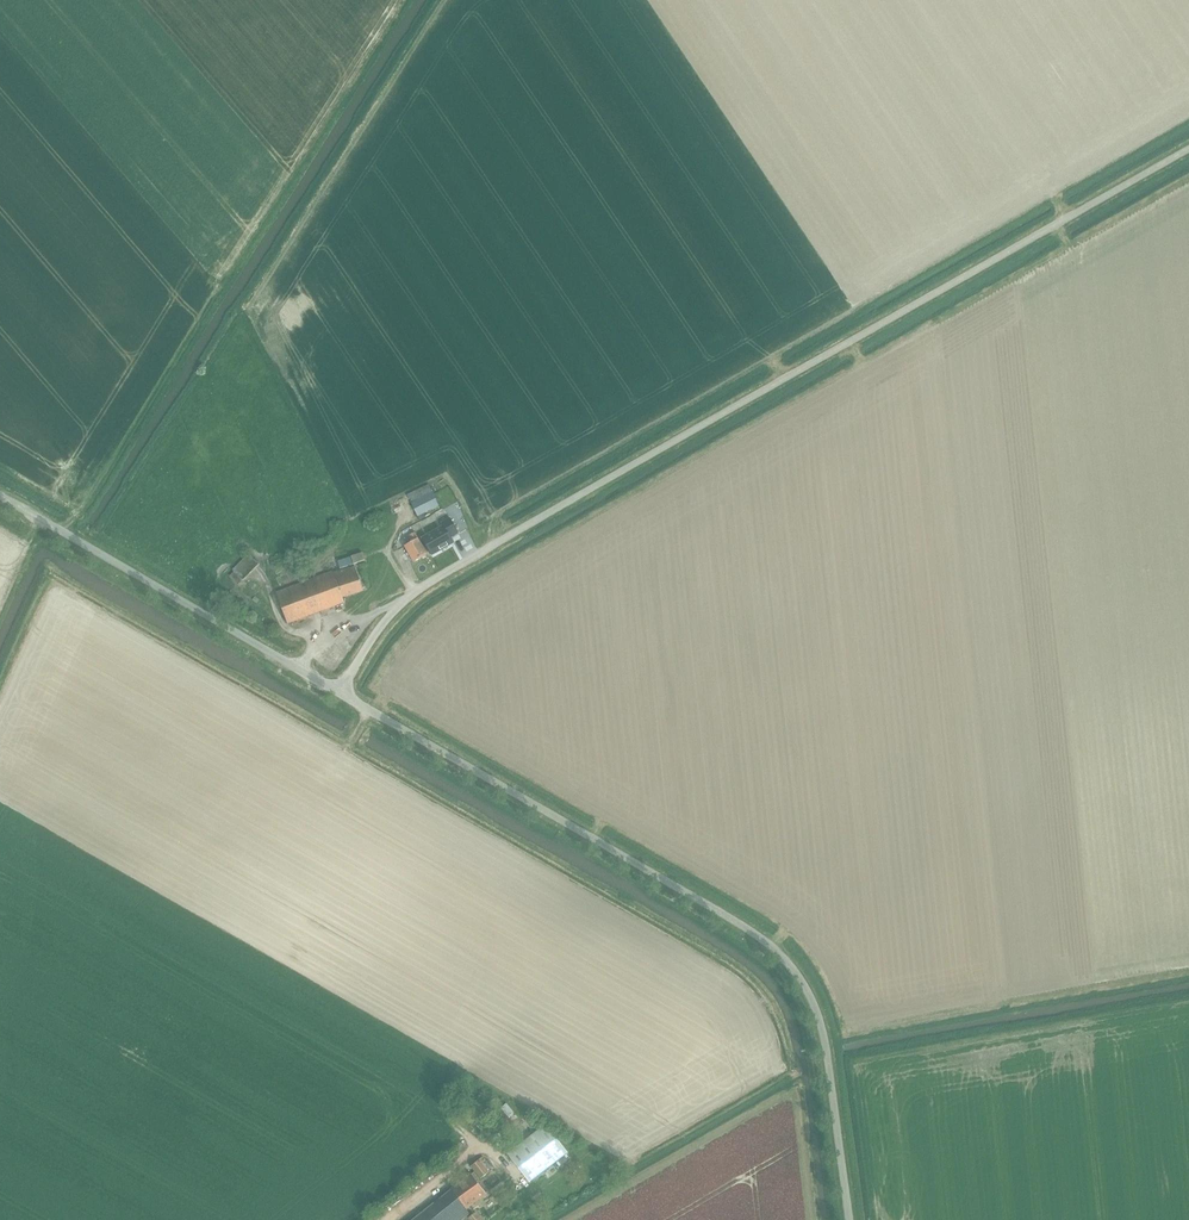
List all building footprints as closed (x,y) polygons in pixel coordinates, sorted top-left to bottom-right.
[(417,516),(439,506),(432,492),(411,503),(417,516)] [(442,523),(443,526),(422,538),(431,555),(453,542),(450,537),(458,533),(450,518),(442,523)] [(427,555),(414,532),(409,536),(412,542),(404,546),(414,562),(427,555)] [(340,569),(365,560),(362,552),(337,561),(340,569)] [(232,569),(243,580),(259,564),(249,554),(232,569)] [(355,567),(334,574),(333,572),(277,593),(288,623),(344,603),(342,598),(363,590),(355,567)] [(529,1182),(568,1153),(546,1124),(507,1154),(529,1182)] [(470,1214),(466,1209),(486,1193),(471,1174),(475,1171),(480,1178),(492,1169),(482,1156),(470,1166),(469,1164),(462,1169),(468,1176),(412,1219),(461,1219),(470,1214)]
